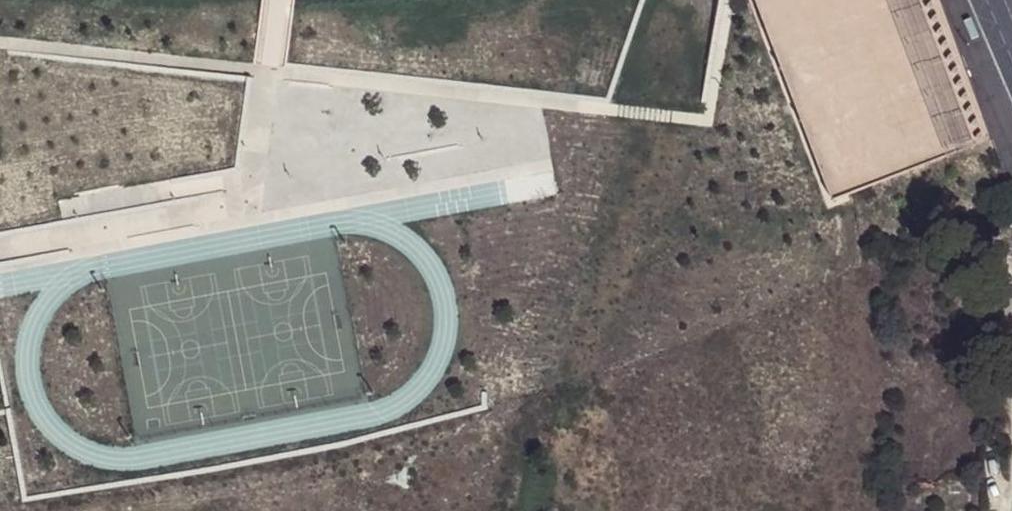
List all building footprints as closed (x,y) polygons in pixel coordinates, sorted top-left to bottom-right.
[(941,0),(762,0),(839,199),(990,141),(941,0)]
